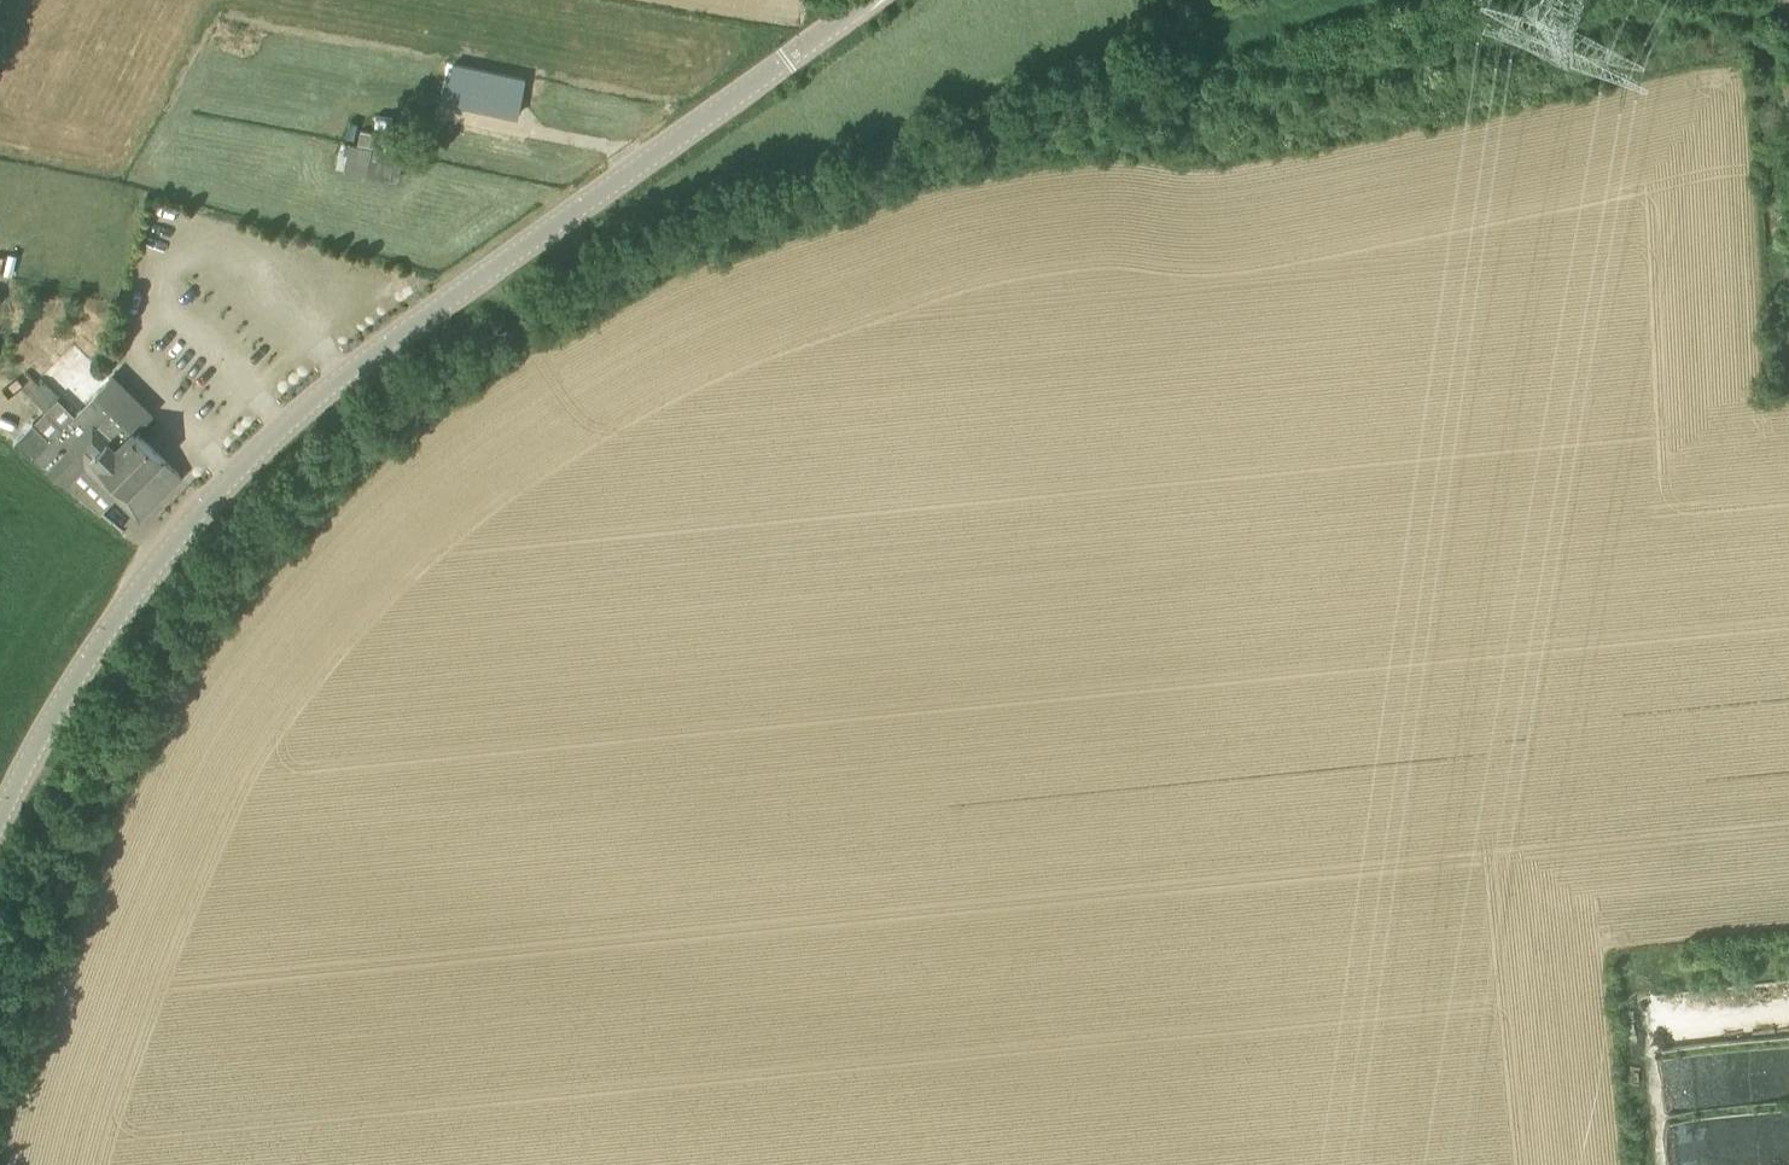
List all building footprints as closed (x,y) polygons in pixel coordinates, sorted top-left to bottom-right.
[(525,78),(454,63),(446,100),(517,115),(525,78)] [(344,170),(397,181),(403,154),(350,143),(344,170)] [(18,254),(0,251),(0,273),(10,275),(13,276),(18,254)] [(179,474),(135,431),(154,412),(115,373),(75,414),(41,381),(28,394),(44,409),(33,421),(13,441),(65,483),(84,464),(138,517),(140,515),(138,514),(144,507),(146,509),(179,474)]
